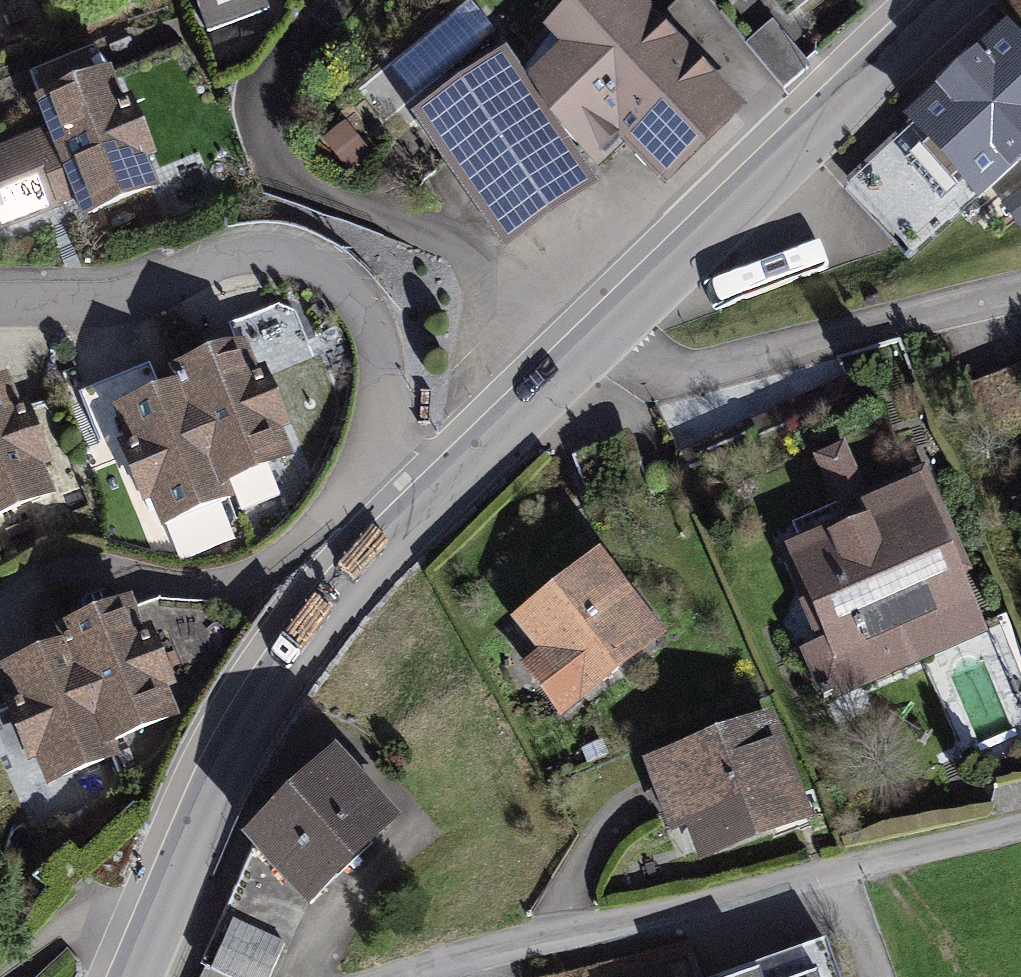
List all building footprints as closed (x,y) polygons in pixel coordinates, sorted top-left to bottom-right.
[(208,30),(270,7),(268,0),(198,0),(208,30)] [(653,0),(563,0),(544,18),(560,36),(526,67),(597,163),(625,138),(669,178),(744,98),(653,0)] [(477,7),(372,70),(391,100),(496,37),(477,7)] [(1020,157),(1020,29),(1007,14),(906,107),(912,114),(845,175),(913,248),(976,191),(979,195),(1020,157)] [(506,40),(410,105),(505,244),(601,179),(506,40)] [(0,146),(0,219),(2,225),(80,195),(85,208),(160,179),(150,153),(160,149),(135,85),(126,89),(113,56),(37,86),(52,126),(0,146)] [(346,117),(323,136),(349,169),(373,151),(346,117)] [(1001,202),(1020,227),(1020,187),(1001,202)] [(153,493),(163,520),(233,493),(227,477),(296,451),(285,423),(293,420),(268,356),(259,359),(248,330),(175,358),(180,372),(117,397),(130,431),(119,435),(143,497),(153,493)] [(60,489),(50,464),(58,461),(30,388),(20,392),(10,364),(0,368),(0,512),(60,489)] [(798,532),(784,538),(825,630),(800,641),(824,696),(833,692),(835,697),(990,629),(965,571),(973,567),(926,461),(866,487),(844,439),(816,451),(838,500),(793,520),(798,532)] [(600,542),(511,611),(537,644),(519,658),(561,711),(668,627),(600,542)] [(49,779),(122,750),(115,735),(178,710),(167,683),(176,679),(151,617),(143,621),(128,584),(53,613),(59,629),(0,652),(0,660),(12,691),(2,695),(27,759),(39,754),(49,779)] [(774,704),(642,754),(671,829),(687,823),(700,856),(815,813),(774,704)] [(335,737),(240,825),(307,898),(403,810),(335,737)] [(233,915),(209,968),(230,976),(270,976),(287,939),(233,915)] [(828,933),(701,976),(844,976),(828,933)]
